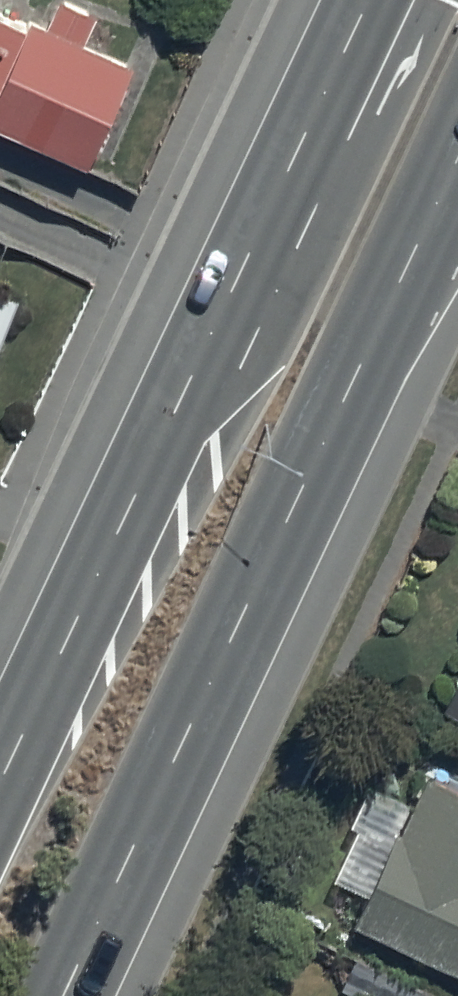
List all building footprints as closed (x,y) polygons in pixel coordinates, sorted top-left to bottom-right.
[(88,151),(132,51),(85,31),(98,2),(93,0),(53,0),(48,11),(28,2),(23,13),(0,3),(0,112),(88,151)] [(18,282),(0,274),(0,320),(18,282)] [(445,695),(457,701),(457,669),(445,695)] [(425,762),(412,789),(371,768),(350,810),(358,814),(334,862),(371,881),(356,911),(457,962),(457,778),(425,762)]
